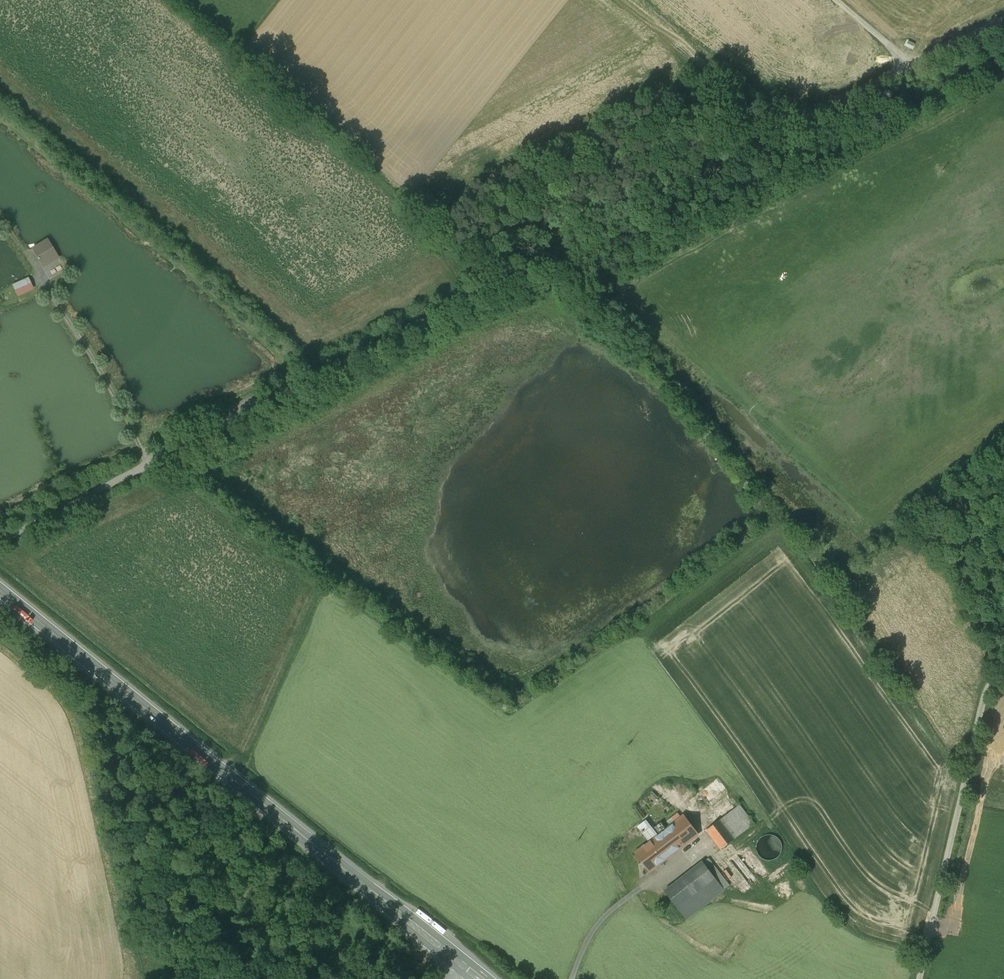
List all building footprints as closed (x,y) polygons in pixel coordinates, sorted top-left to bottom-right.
[(47,243),(34,251),(43,266),(48,263),(46,260),(55,256),(47,243)] [(34,290),(30,278),(13,285),(17,297),(34,290)] [(718,778),(701,791),(709,802),(727,789),(718,778)] [(739,805),(720,820),(735,839),(754,824),(739,805)] [(680,811),(669,819),(661,809),(645,821),(657,836),(650,842),(636,853),(650,872),(698,835),(680,811)] [(735,839),(720,820),(707,830),(721,850),(735,839)] [(657,836),(645,821),(638,826),(650,842),(657,836)] [(709,858),(703,862),(724,890),(730,886),(709,858)] [(703,862),(665,891),(686,919),(724,890),(703,862)]
